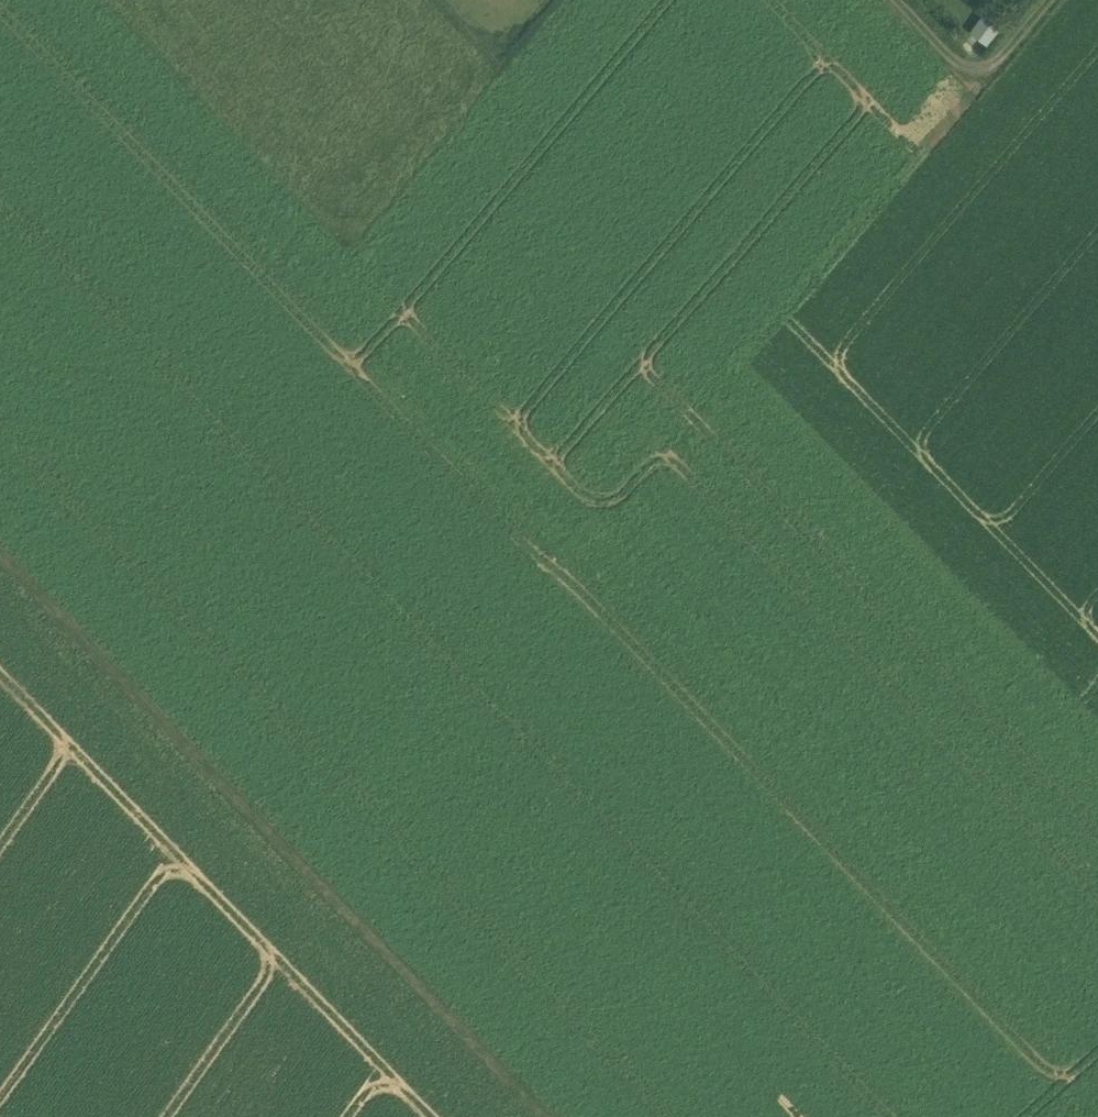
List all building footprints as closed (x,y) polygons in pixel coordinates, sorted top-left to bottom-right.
[(970,30),(988,44),(1003,25),(985,11),(970,30)]
